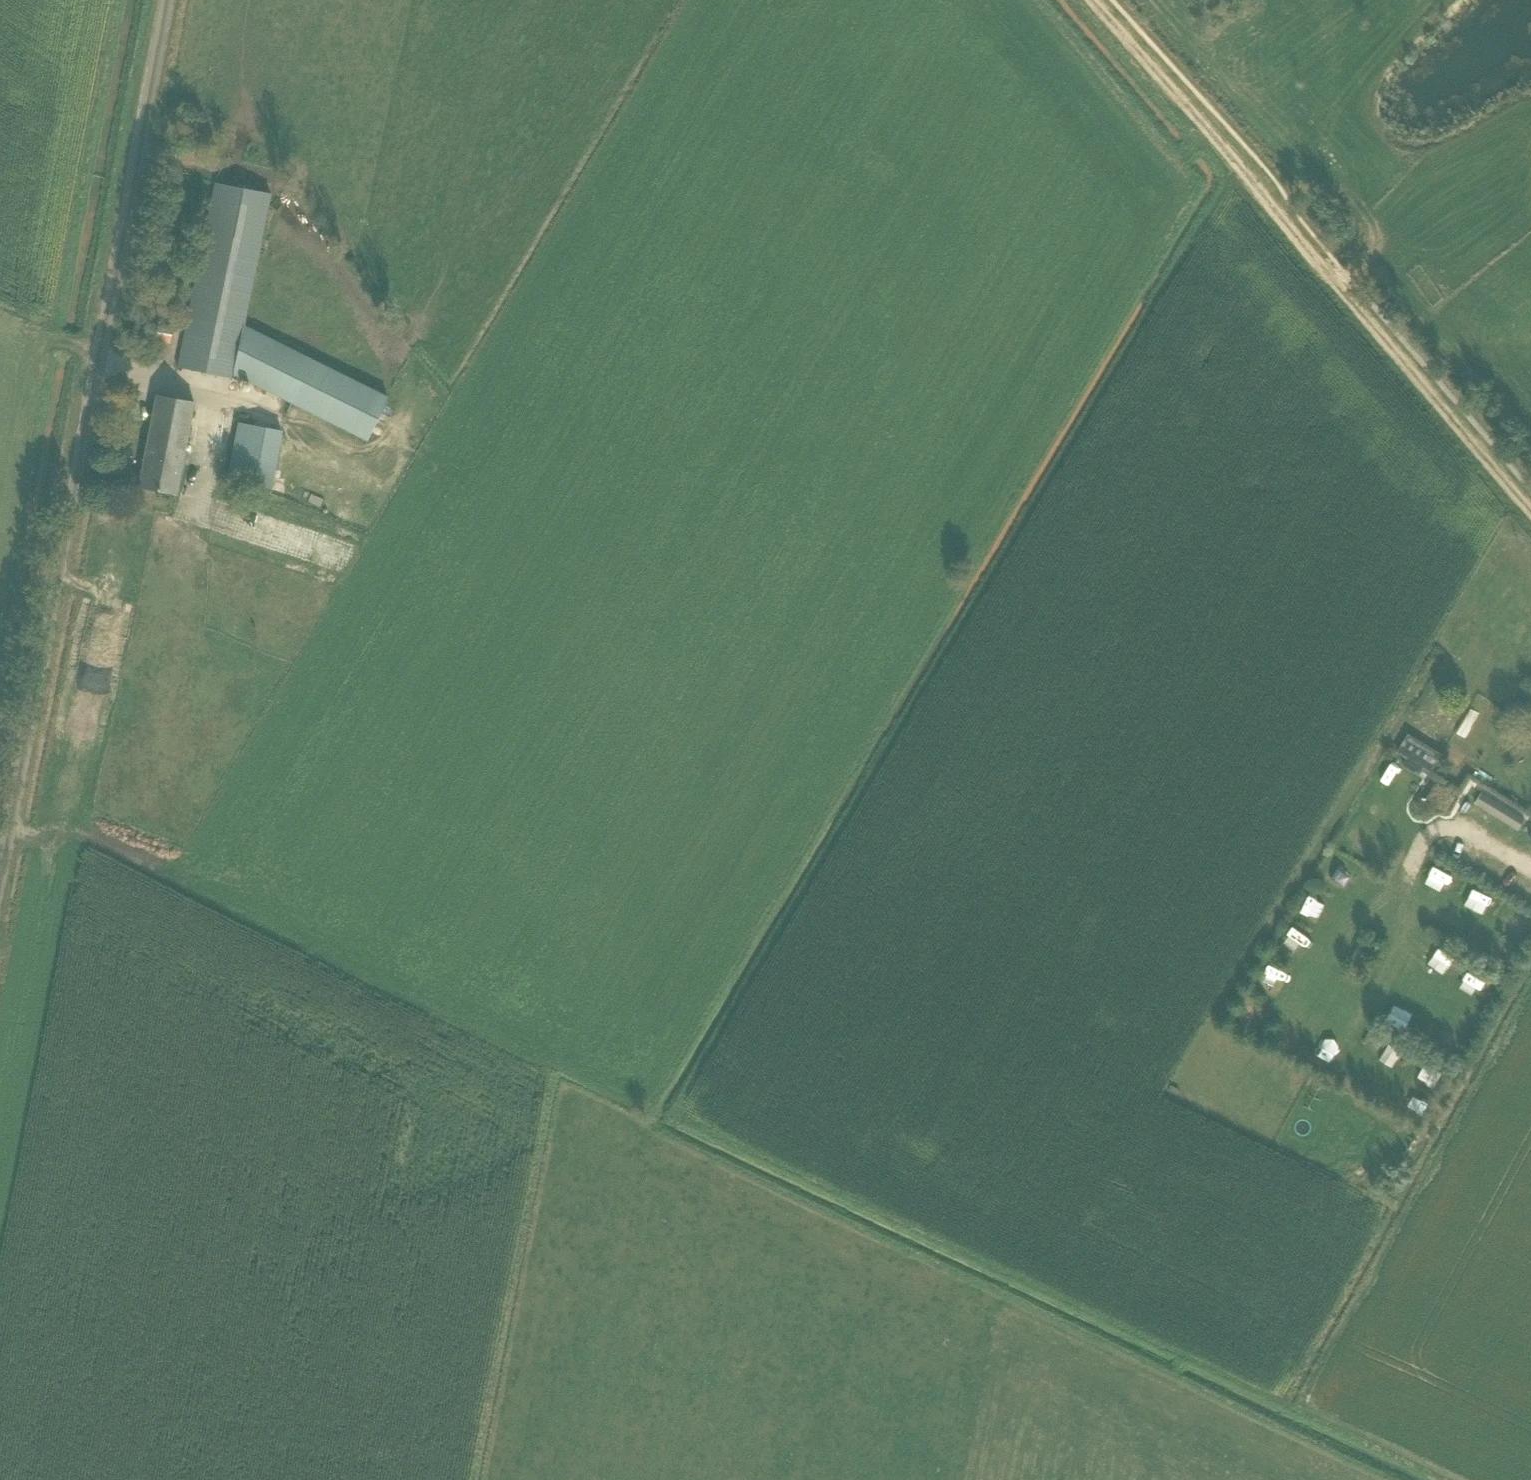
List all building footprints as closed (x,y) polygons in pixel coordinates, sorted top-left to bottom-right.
[(245,325),(272,194),(216,183),(178,368),(233,379),(233,376),(366,441),(389,397),(245,325)] [(139,486),(159,490),(175,493),(193,402),(157,395),(139,486)] [(226,485),(271,493),(282,431),(237,422),(226,485)] [(337,568),(340,548),(319,545),(316,565),(337,568)] [(1409,736),(1399,752),(1407,757),(1424,768),(1430,771),(1440,754),(1409,736)] [(1520,827),(1526,813),(1480,792),(1474,806),(1520,827)] [(1323,880),(1341,888),(1350,869),(1332,861),(1323,880)] [(1300,917),(1316,926),(1325,909),(1309,901),(1300,917)] [(1430,942),(1421,960),(1441,969),(1449,951),(1430,942)] [(1471,968),(1462,985),(1480,995),(1489,978),(1471,968)] [(1404,1003),(1395,1021),(1412,1029),(1421,1011),(1404,1003)] [(1314,1064),(1326,1073),(1337,1058),(1325,1049),(1314,1064)] [(1418,1078),(1434,1086),(1442,1072),(1426,1063),(1418,1078)]
